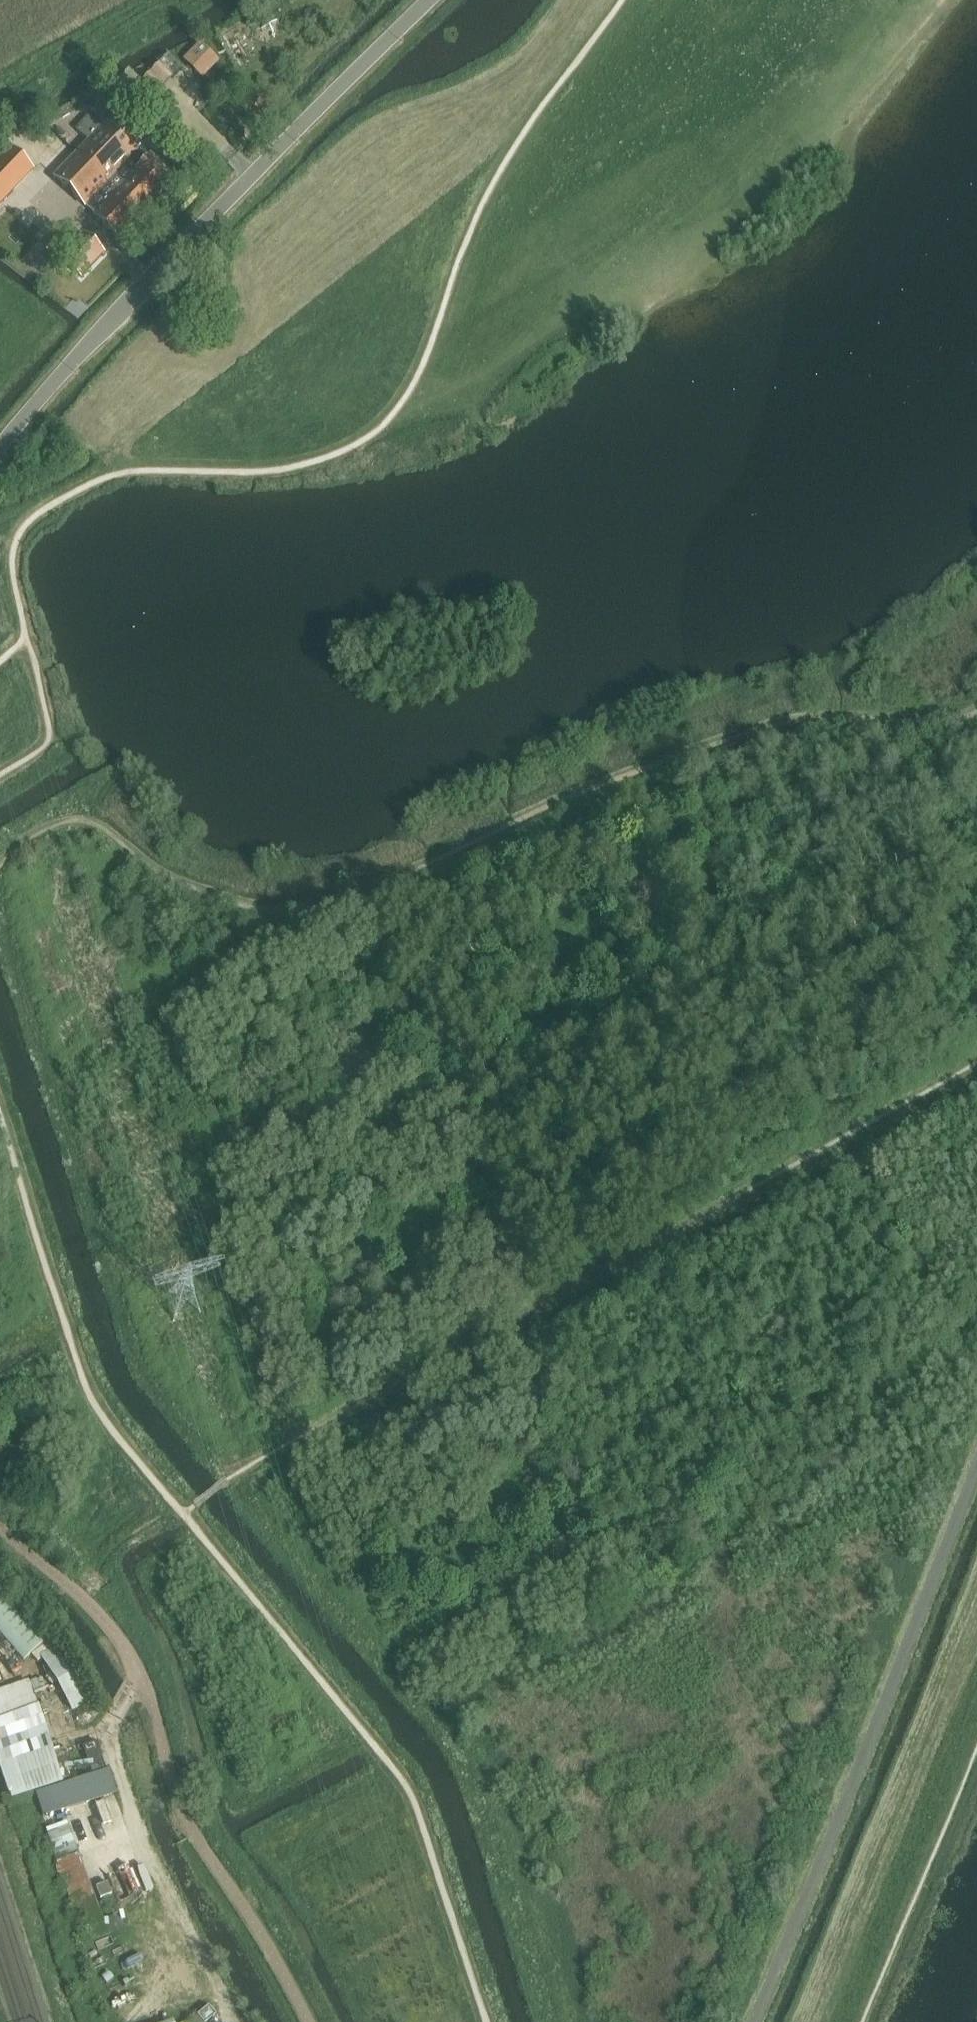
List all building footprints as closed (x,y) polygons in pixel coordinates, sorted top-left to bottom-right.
[(182,59),(197,75),(214,58),(199,42),(182,59)] [(160,64),(141,83),(142,84),(155,96),(173,78),(160,64)] [(179,120),(156,97),(142,84),(124,102),(133,112),(152,131),(156,127),(164,136),(179,120)] [(133,112),(124,102),(121,99),(112,107),(124,120),(133,112)] [(255,101),(251,109),(260,113),(264,104),(255,101)] [(85,207),(126,164),(138,152),(107,124),(100,130),(88,118),(76,131),(88,143),(54,178),(85,207)] [(36,169),(14,147),(0,162),(0,206),(36,169)] [(95,217),(118,239),(138,218),(145,218),(150,213),(150,206),(173,181),(150,159),(95,217)] [(80,279),(105,254),(83,233),(68,250),(59,261),(80,279)] [(24,1661),(33,1653),(79,1709),(93,1698),(0,1584),(0,1631),(24,1661)] [(108,1773),(37,1795),(44,1817),(115,1795),(108,1773)] [(66,1824),(45,1831),(57,1863),(78,1856),(66,1824)]
